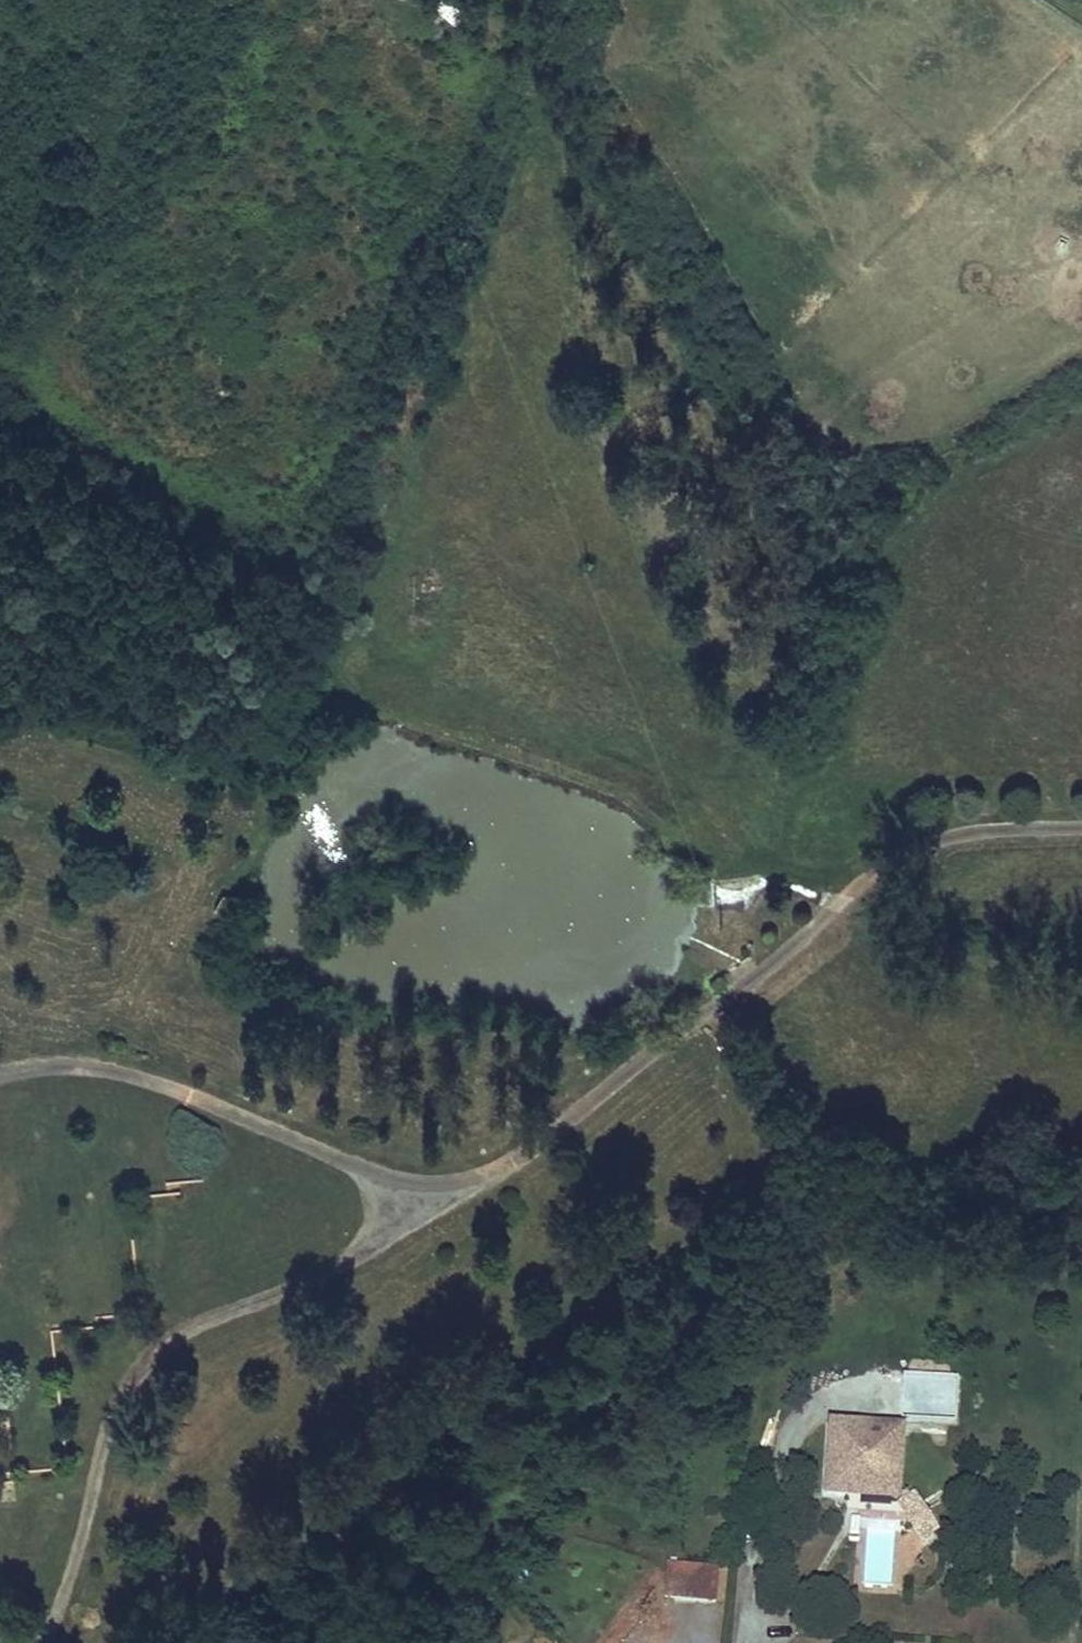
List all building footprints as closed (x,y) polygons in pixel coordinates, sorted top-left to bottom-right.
[(226,915),(232,905),(222,900),(216,909),(226,915)] [(897,1493),(901,1430),(830,1426),(826,1494),(849,1495),(849,1490),(897,1493)] [(896,1498),(897,1493),(849,1490),(849,1495),(896,1498)] [(936,1533),(918,1505),(905,1514),(923,1541),(936,1533)] [(715,1602),(718,1570),(668,1565),(665,1598),(715,1602)]
